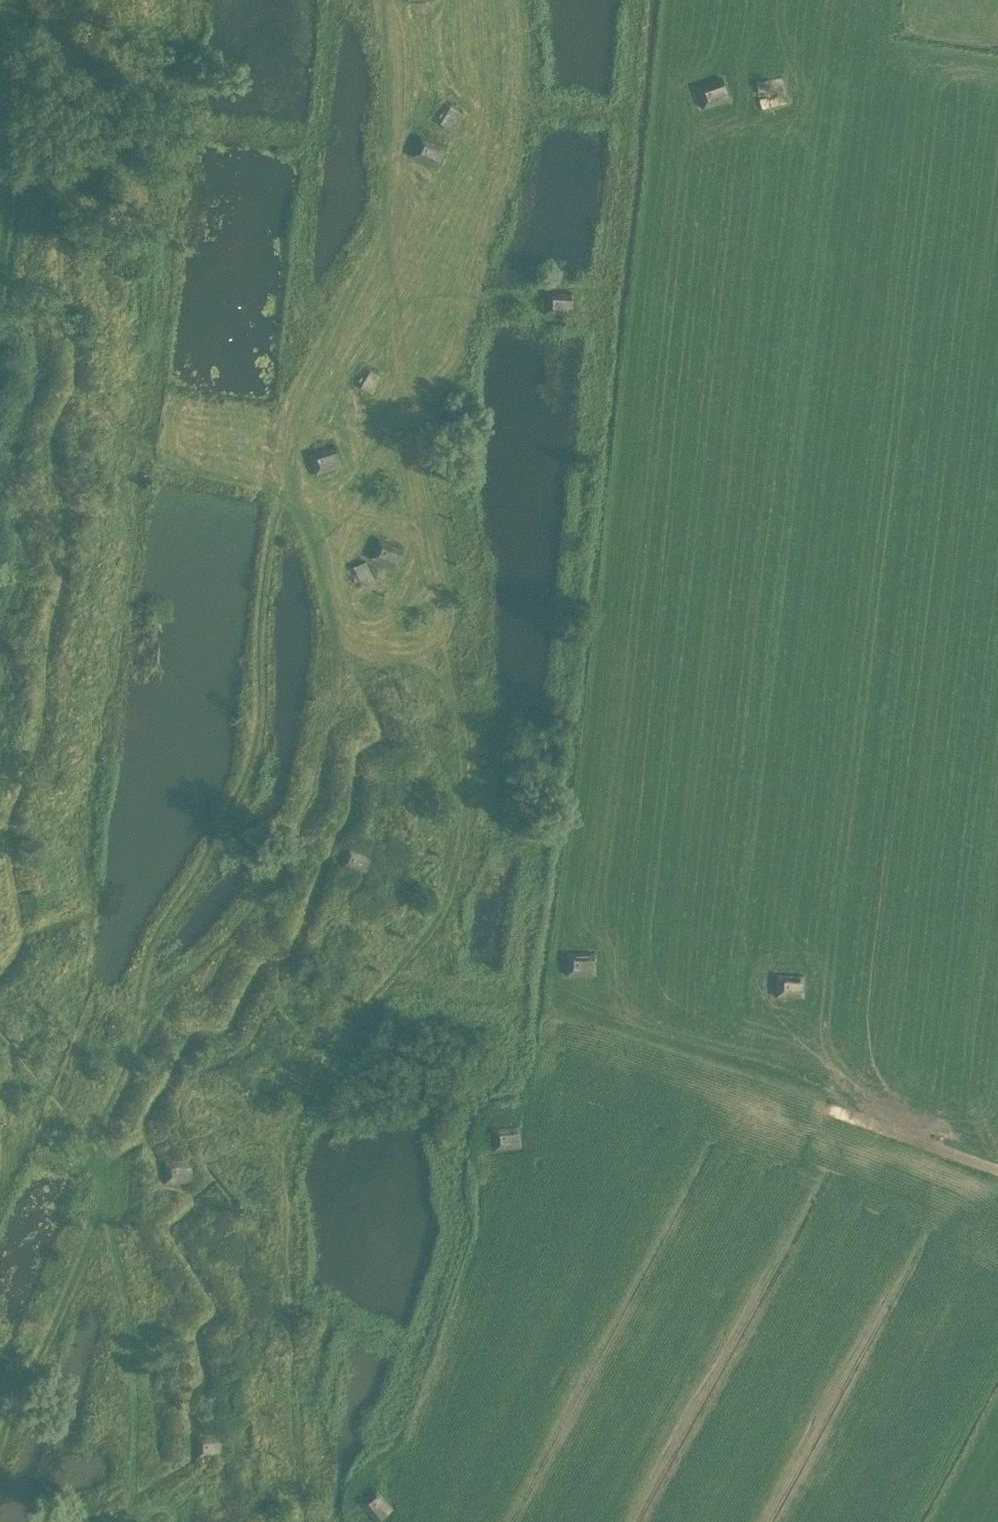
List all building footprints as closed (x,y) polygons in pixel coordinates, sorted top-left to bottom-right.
[(694,83),(701,106),(729,97),(722,75),(694,83)] [(760,107),(786,103),(782,77),(756,81),(760,107)] [(436,108),(437,109),(435,112),(435,111),(434,112),(435,112),(432,116),(452,128),(462,111),(443,99),(438,108),(437,108),(436,108)] [(448,148),(420,133),(409,154),(437,170),(448,148)] [(576,290),(547,287),(545,311),(574,314),(576,290)] [(356,375),(355,378),(354,377),(354,378),(355,379),(352,383),(372,393),(382,375),(362,365),(357,374),(356,374),(356,375)] [(335,445),(310,453),(316,473),(341,465),(335,445)] [(405,546),(380,536),(372,559),(397,568),(405,546)] [(353,562),(354,563),(351,564),(351,563),(350,564),(346,566),(355,587),(373,579),(364,558),(355,563),(354,562),(353,562)] [(597,953),(565,953),(565,977),(597,977),(597,953)] [(811,977),(780,976),(779,1000),(811,1001),(811,977)] [(524,1127),(492,1128),(494,1152),(525,1151),(524,1127)] [(229,1437),(196,1437),(196,1463),(230,1463),(229,1437)] [(377,1483),(357,1499),(376,1521),(381,1521),(398,1508),(377,1483)]
